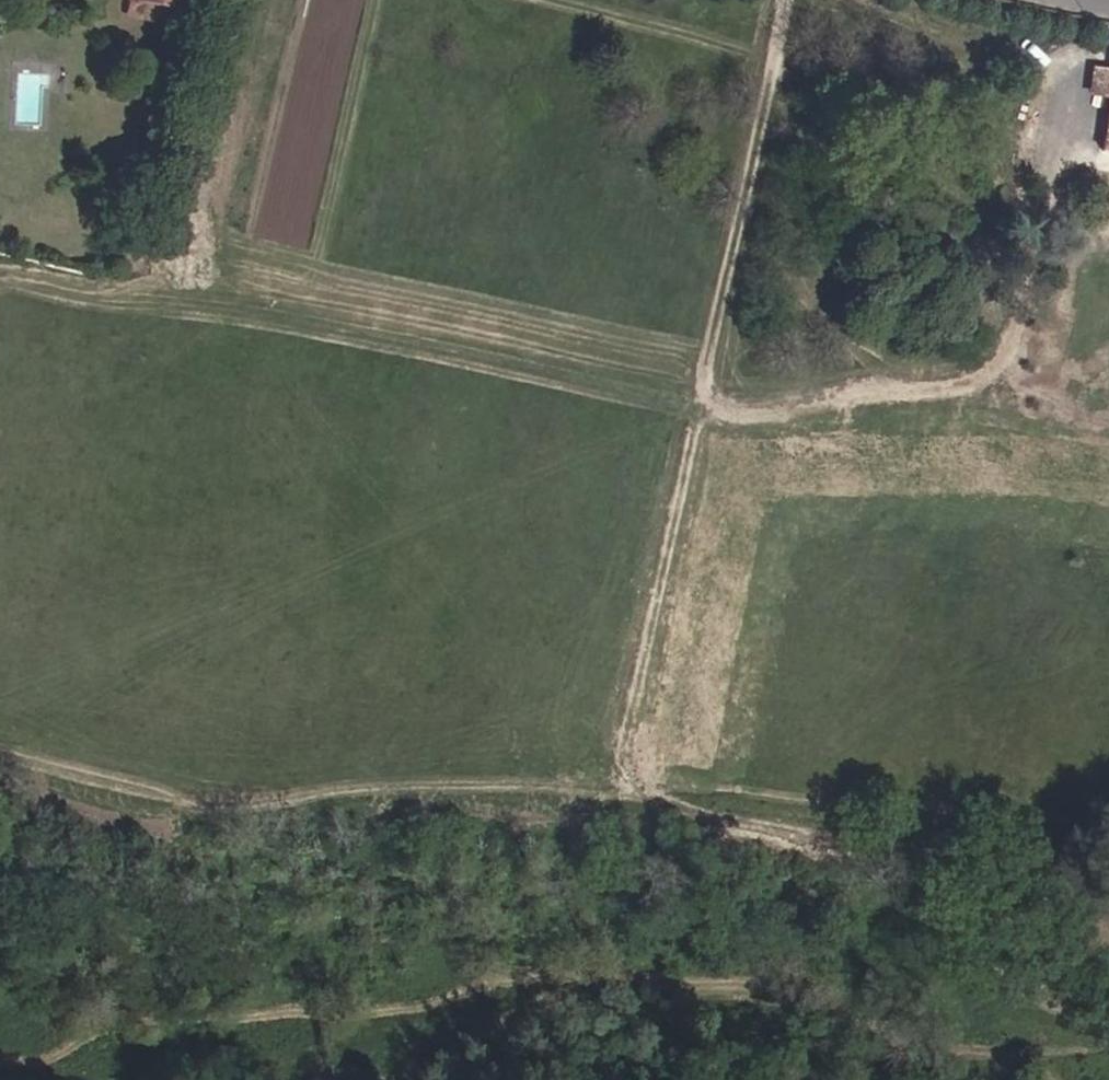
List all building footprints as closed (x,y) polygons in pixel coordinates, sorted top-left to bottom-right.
[(180,0),(126,0),(126,2),(177,14),(180,0)] [(1096,151),(1108,153),(1108,67),(1096,151)]
